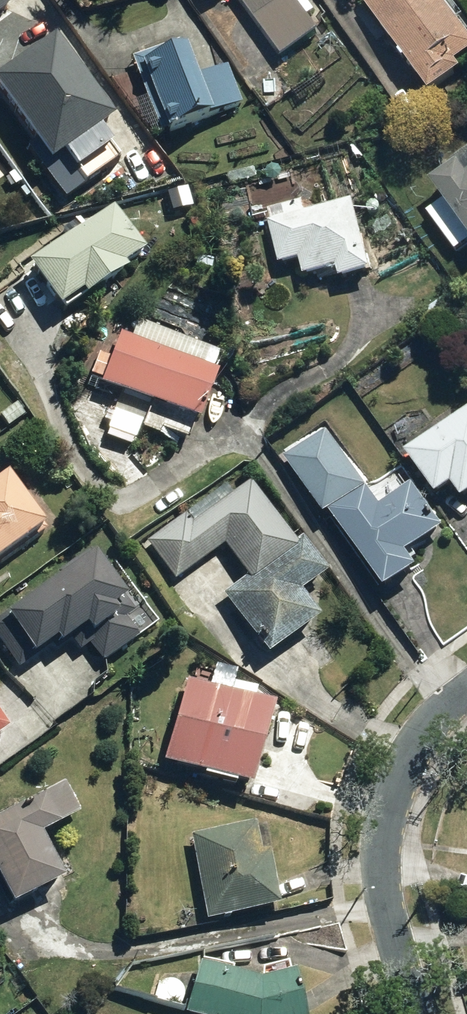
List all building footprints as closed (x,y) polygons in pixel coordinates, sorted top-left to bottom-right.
[(18,10),(12,0),(0,0),(0,22),(18,10)] [(278,63),(319,34),(308,19),(315,14),(305,0),(232,0),(278,63)] [(360,4),(432,99),(462,77),(457,70),(466,63),(466,28),(446,0),(367,0),(360,4)] [(0,74),(0,104),(32,148),(24,154),(60,203),(117,163),(98,137),(116,123),(53,36),(0,74)] [(179,44),(131,60),(160,138),(241,108),(227,70),(193,83),(179,44)] [(451,164),(455,169),(427,190),(439,206),(426,216),(456,257),(466,250),(466,152),(451,164)] [(0,161),(0,209),(23,191),(0,161)] [(144,253),(112,205),(80,230),(75,224),(59,234),(65,243),(24,272),(56,318),(92,293),(94,296),(126,273),(122,268),(144,253)] [(368,277),(353,206),(272,226),(281,270),(301,265),(304,282),(337,275),(339,284),(368,277)] [(129,341),(118,338),(100,391),(200,424),(216,374),(205,370),(211,351),(134,326),(129,341)] [(403,456),(436,503),(451,492),(461,506),(466,502),(466,412),(403,456)] [(139,424),(114,415),(103,447),(129,455),(139,424)] [(327,432),(283,462),(324,524),(329,521),(380,597),(414,574),(404,560),(445,534),(413,486),(378,509),(327,432)] [(43,533),(4,477),(0,480),(0,566),(43,533)] [(186,514),(145,543),(174,584),(222,550),(244,582),(221,598),(265,660),(317,623),(299,598),(328,578),(301,540),(292,547),(248,484),(192,523),(186,514)] [(89,555),(0,622),(0,647),(19,672),(53,647),(59,655),(74,644),(81,653),(86,649),(101,669),(139,640),(128,625),(135,620),(89,555)] [(206,691),(186,682),(161,768),(244,793),(269,709),(251,704),(254,695),(232,688),(236,674),(213,668),(206,691)] [(0,818),(0,887),(11,908),(60,883),(38,839),(75,820),(59,790),(0,818)] [(265,823),(189,836),(204,924),(280,911),(265,823)] [(197,965),(183,1013),(298,1013),(292,976),(254,982),(197,965)]
